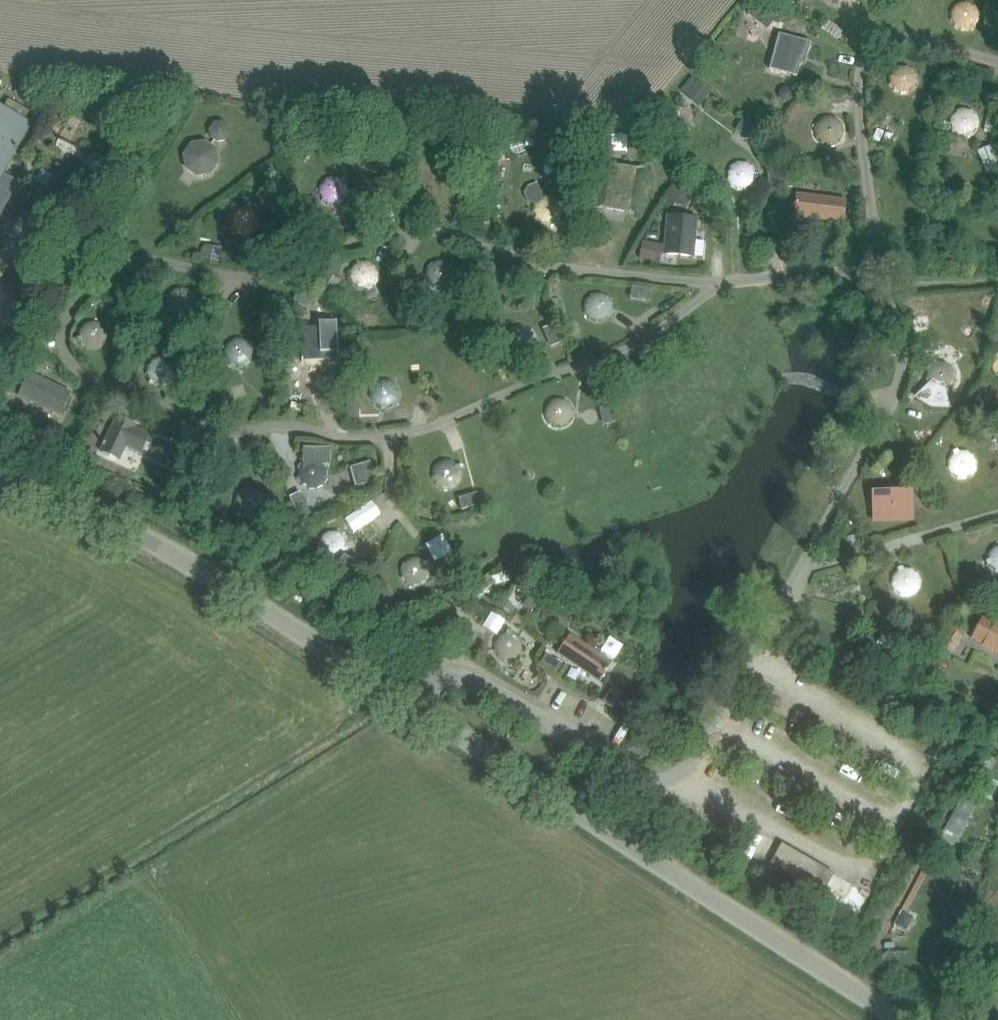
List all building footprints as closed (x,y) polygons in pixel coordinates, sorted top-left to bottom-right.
[(975,27),(977,25),(978,23),(980,19),(980,15),(979,11),(978,7),(975,4),(972,2),(968,0),(965,0),(963,0),(961,0),(957,2),(954,4),(951,7),(949,11),(949,16),(949,19),(950,21),(951,23),(952,25),(954,27),(956,29),(959,30),(961,31),(964,31),(967,31),(971,30),(971,31),(975,28),(975,27)] [(831,14),(820,20),(827,32),(838,26),(831,14)] [(724,41),(739,45),(745,26),(731,21),(724,41)] [(747,22),(742,37),(754,40),(758,25),(747,22)] [(779,33),(769,69),(797,76),(800,63),(802,56),(807,57),(811,42),(779,33)] [(914,91),(914,90),(916,89),(918,86),(919,82),(919,78),(918,74),(916,70),(914,67),(910,65),(907,64),(903,64),(899,64),(895,66),(892,68),(890,72),(888,75),(888,80),(889,85),(890,88),(892,90),(894,91),(896,93),(899,94),(901,94),(904,95),(910,93),(910,94),(914,91)] [(674,79),(668,97),(692,105),(699,88),(674,79)] [(972,136),(974,134),(976,132),(979,129),(980,125),(980,121),(980,117),(978,113),(976,110),(973,108),(969,106),(965,106),(961,106),(957,108),(954,110),(952,113),(950,117),(949,119),(949,122),(950,127),(951,130),(953,132),(955,134),(957,135),(959,136),(962,137),(967,137),(967,138),(972,136)] [(9,194),(14,193),(20,182),(4,173),(27,130),(31,123),(25,119),(3,109),(0,107),(0,190),(9,194)] [(835,145),(835,144),(838,143),(840,141),(842,138),(843,136),(844,132),(844,128),(843,125),(841,121),(839,118),(835,116),(832,115),(828,115),(824,116),(820,117),(817,120),(816,122),(814,127),(814,130),(814,133),(814,135),(815,137),(817,140),(818,141),(821,143),(825,145),(830,146),(830,147),(835,145)] [(743,116),(735,129),(750,139),(758,126),(743,116)] [(217,142),(225,140),(230,133),(229,125),(222,121),(214,122),(208,128),(210,137),(217,142)] [(877,128),(873,137),(888,144),(892,135),(877,128)] [(991,144),(978,149),(983,162),(997,156),(991,144)] [(207,175),(211,173),(212,172),(214,170),(215,168),(216,167),(216,166),(217,164),(217,163),(217,161),(217,160),(217,158),(217,157),(216,155),(216,154),(215,153),(214,151),(213,150),(212,149),(211,148),(210,147),(207,146),(206,146),(204,145),(203,145),(200,145),(197,146),(194,147),(193,148),(191,150),(190,151),(189,152),(187,155),(187,158),(187,163),(188,167),(190,170),(193,173),(196,175),(198,175),(202,176),(204,176),(207,175)] [(975,145),(961,151),(970,172),(983,167),(975,145)] [(600,208),(605,208),(626,211),(629,212),(632,213),(634,215),(636,217),(638,219),(642,216),(646,212),(649,208),(651,203),(653,198),(654,193),(654,188),(653,182),(652,177),(650,172),(647,168),(643,164),(642,166),(640,167),(638,168),(636,168),(633,168),(612,165),(610,164),(608,164),(606,162),(605,161),(604,159),(599,162),(596,167),(592,171),(590,177),(588,182),(588,188),(588,194),(589,199),(590,205),(593,210),(595,209),(598,209),(600,208)] [(755,183),(757,178),(758,178),(758,173),(757,173),(756,168),(753,165),(751,162),(747,160),(743,159),(739,159),(734,161),(732,162),(729,165),(728,167),(727,169),(726,172),(725,174),(725,177),(726,179),(727,182),(728,184),(730,186),(732,188),(735,190),(737,191),(740,191),(742,191),(745,191),(747,190),(750,189),(752,187),(755,183)] [(342,205),(341,204),(345,202),(347,199),(349,195),(349,191),(349,187),(348,184),(345,180),(342,178),(339,176),(335,175),(331,176),(327,177),(325,179),(321,182),(320,185),(319,187),(319,190),(319,193),(319,195),(320,197),(322,200),(323,202),(325,203),(328,205),(330,206),(333,206),(337,206),(338,206),(342,205)] [(521,200),(527,190),(514,183),(509,194),(521,200)] [(534,203),(533,204),(532,208),(532,211),(533,215),(535,218),(536,220),(538,222),(541,223),(545,225),(550,224),(551,225),(555,224),(555,223),(559,220),(561,217),(562,214),(563,210),(563,206),(561,202),(559,199),(556,196),(552,194),(549,194),(545,194),(541,195),(537,184),(529,187),(526,194),(528,200),(534,203)] [(846,199),(796,193),(793,216),(843,222),(846,199)] [(243,237),(247,237),(247,238),(251,237),(251,236),(255,234),(258,232),(259,229),(261,225),(261,222),(261,218),(259,214),(257,211),(254,208),(250,207),(246,206),(242,207),(239,208),(235,210),(233,214),(231,217),(231,221),(231,224),(232,229),(235,232),(236,233),(239,235),(243,237)] [(668,214),(665,255),(694,258),(697,217),(668,214)] [(643,240),(640,259),(660,262),(663,244),(643,240)] [(454,282),(453,282),(455,278),(456,274),(455,270),(454,267),(451,263),(448,261),(445,259),(441,258),(437,259),(433,260),(430,262),(427,265),(425,269),(424,274),(425,276),(425,279),(426,281),(428,284),(429,285),(432,287),(434,288),(436,289),(439,290),(442,289),(444,289),(447,288),(450,286),(451,286),(454,282)] [(373,288),(376,285),(378,282),(379,280),(380,276),(379,272),(378,268),(376,265),(373,262),(370,260),(366,260),(362,260),(358,261),(355,263),(352,266),(350,270),(349,273),(349,275),(349,278),(350,281),(351,283),(353,285),(355,287),(357,288),(359,289),(362,290),(364,290),(368,290),(373,288)] [(20,286),(6,288),(10,307),(23,305),(20,286)] [(167,306),(167,308),(168,309),(167,309),(170,312),(171,313),(174,315),(176,316),(178,317),(180,317),(184,317),(188,315),(191,313),(194,310),(196,307),(197,303),(197,299),(195,295),(193,292),(191,289),(187,287),(183,286),(179,286),(176,287),(172,289),(169,292),(167,295),(167,297),(166,299),(166,302),(167,306)] [(614,312),(613,311),(614,307),(613,304),(612,300),(610,297),(607,294),(603,293),(599,292),(595,293),(592,294),(589,296),(586,300),(584,303),(584,305),(584,310),(585,313),(587,317),(590,319),(593,321),(597,322),(600,322),(603,322),(605,321),(607,320),(609,318),(611,316),(612,316),(614,312)] [(535,305),(544,323),(554,319),(545,300),(535,305)] [(79,342),(80,342),(81,345),(83,347),(85,348),(88,349),(90,350),(93,350),(95,350),(100,349),(103,347),(105,345),(107,342),(108,338),(109,334),(108,331),(106,327),(104,324),(101,322),(97,320),(93,320),(89,320),(86,322),(82,324),(80,328),(79,331),(78,335),(78,337),(77,337),(79,342)] [(132,323),(123,324),(124,334),(133,333),(142,332),(140,320),(131,321),(132,323)] [(323,353),(325,353),(330,351),(332,349),(334,346),(336,342),(337,339),(336,335),(335,331),(333,328),(330,325),(327,323),(323,322),(320,322),(316,323),(313,325),(310,327),(308,329),(306,334),(306,337),(306,339),(306,342),(307,344),(308,346),(310,349),(315,352),(319,353),(323,353)] [(244,368),(244,367),(248,365),(251,363),(253,359),(254,356),(254,352),(254,348),(252,344),(250,341),(246,339),(243,337),(238,337),(235,337),(230,339),(228,341),(226,344),(224,347),(223,351),(223,355),(225,359),(227,362),(229,365),(234,367),(239,368),(239,369),(244,368)] [(659,352),(667,349),(663,339),(654,343),(659,352)] [(168,385),(172,382),(174,379),(176,375),(176,371),(176,367),(175,364),(172,360),(169,358),(166,356),(162,355),(158,356),(154,357),(152,358),(149,361),(147,365),(146,371),(146,374),(147,377),(150,381),(149,382),(153,385),(154,385),(157,386),(161,386),(168,385)] [(930,385),(917,397),(931,406),(949,407),(944,390),(947,389),(949,388),(951,386),(954,384),(956,380),(957,376),(956,372),(955,369),(953,365),(950,363),(947,361),(943,360),(939,360),(936,361),(936,360),(931,362),(932,363),(929,366),(927,368),(926,371),(926,376),(926,379),(927,381),(928,383),(930,385)] [(61,414),(72,391),(31,372),(20,395),(61,414)] [(386,410),(386,409),(390,408),(393,407),(395,405),(398,402),(399,398),(400,394),(400,391),(399,387),(397,383),(394,381),(390,379),(386,378),(382,378),(379,379),(375,381),(374,382),(371,386),(369,391),(369,394),(370,397),(370,399),(372,401),(373,404),(375,405),(377,407),(381,408),(381,409),(386,410)] [(531,396),(536,404),(545,398),(540,391),(531,396)] [(576,412),(575,412),(574,408),(572,404),(570,401),(566,399),(562,398),(558,398),(553,399),(551,400),(549,402),(547,404),(545,408),(544,411),(544,414),(545,418),(547,421),(550,424),(553,427),(556,428),(559,428),(561,428),(564,427),(566,426),(570,424),(572,421),(574,417),(575,417),(576,412)] [(134,424),(118,417),(102,451),(118,458),(125,444),(141,452),(149,435),(132,427),(134,424)] [(953,451),(953,452),(950,455),(949,458),(947,463),(948,468),(949,471),(950,473),(952,475),(954,476),(958,479),(960,479),(964,479),(968,478),(971,477),(974,474),(976,471),(978,467),(978,463),(977,459),(976,456),(973,453),(970,450),(967,449),(963,449),(958,449),(957,448),(953,451)] [(297,470),(296,473),(296,475),(297,478),(298,481),(300,484),(302,486),(304,487),(308,489),(311,489),(313,489),(316,489),(319,488),(321,487),(324,484),(325,484),(328,480),(327,479),(328,475),(327,471),(326,467),(325,465),(326,465),(327,449),(299,449),(299,471),(297,470)] [(460,464),(459,465),(456,462),(453,459),(449,458),(446,458),(442,458),(437,460),(435,462),(433,464),(432,466),(430,470),(430,474),(431,478),(432,482),(435,485),(438,487),(442,489),(446,489),(451,488),(453,487),(456,486),(458,484),(459,482),(461,477),(462,473),(461,469),(462,469),(460,464)] [(354,462),(339,462),(339,483),(355,483),(354,462)] [(276,481),(279,498),(290,496),(287,480),(276,481)] [(357,485),(346,488),(349,500),(360,497),(357,485)] [(260,514),(261,512),(263,509),(265,505),(265,502),(265,498),(263,494),(261,491),(258,488),(254,487),(250,486),(246,487),(243,488),(239,490),(237,494),(235,497),(235,500),(235,503),(235,505),(236,508),(238,512),(240,514),(243,516),(246,517),(250,517),(253,517),(256,516),(260,514)] [(874,493),(875,520),(911,518),(910,491),(874,493)] [(350,543),(349,543),(347,539),(345,536),(342,533),(339,531),(335,530),(330,531),(325,532),(323,534),(321,536),(320,538),(319,540),(318,544),(318,548),(319,552),(321,555),(324,558),(327,560),(331,561),(336,561),(338,561),(340,560),(344,557),(346,554),(348,552),(349,548),(350,543)] [(987,560),(986,560),(988,565),(989,565),(991,568),(995,571),(997,573),(997,543),(994,545),(992,547),(989,550),(987,554),(987,557),(987,560)] [(427,560),(426,560),(423,558),(419,556),(415,556),(411,556),(407,558),(404,560),(402,562),(400,567),(400,570),(400,572),(400,575),(401,577),(402,580),(403,582),(406,583),(408,585),(410,586),(413,586),(415,587),(418,586),(420,586),(425,583),(427,581),(428,579),(430,574),(430,571),(430,567),(429,564),(427,560)] [(476,569),(482,586),(499,580),(493,564),(476,569)] [(898,568),(898,569),(895,571),(893,573),(892,576),(890,581),(890,584),(891,586),(892,588),(893,591),(895,593),(897,594),(899,596),(901,597),(904,597),(907,597),(910,597),(913,595),(916,594),(918,591),(920,587),(921,583),(921,579),(920,576),(918,572),(915,570),(912,568),(908,567),(903,567),(902,566),(898,568)] [(982,616),(970,639),(983,645),(982,647),(997,655),(997,622),(995,621),(994,622),(982,616)] [(426,628),(414,633),(420,647),(431,643),(426,628)] [(953,629),(942,646),(952,652),(962,635),(953,629)] [(496,638),(494,643),(493,645),(494,648),(495,652),(496,654),(498,657),(502,660),(505,661),(507,661),(510,661),(512,661),(515,660),(519,657),(521,656),(524,652),(523,652),(524,648),(524,644),(523,640),(521,637),(519,634),(516,632),(512,631),(512,630),(507,630),(507,631),(502,632),(499,634),(496,638)] [(612,662),(571,635),(559,654),(600,681),(612,662)] [(555,660),(549,670),(557,676),(564,665),(555,660)] [(595,708),(610,692),(601,684),(587,700),(595,708)] [(958,830),(975,800),(961,792),(944,822),(958,830)] [(782,843),(770,863),(823,893),(834,873),(782,843)] [(901,911),(895,924),(906,929),(913,917),(906,913),(901,911)]
